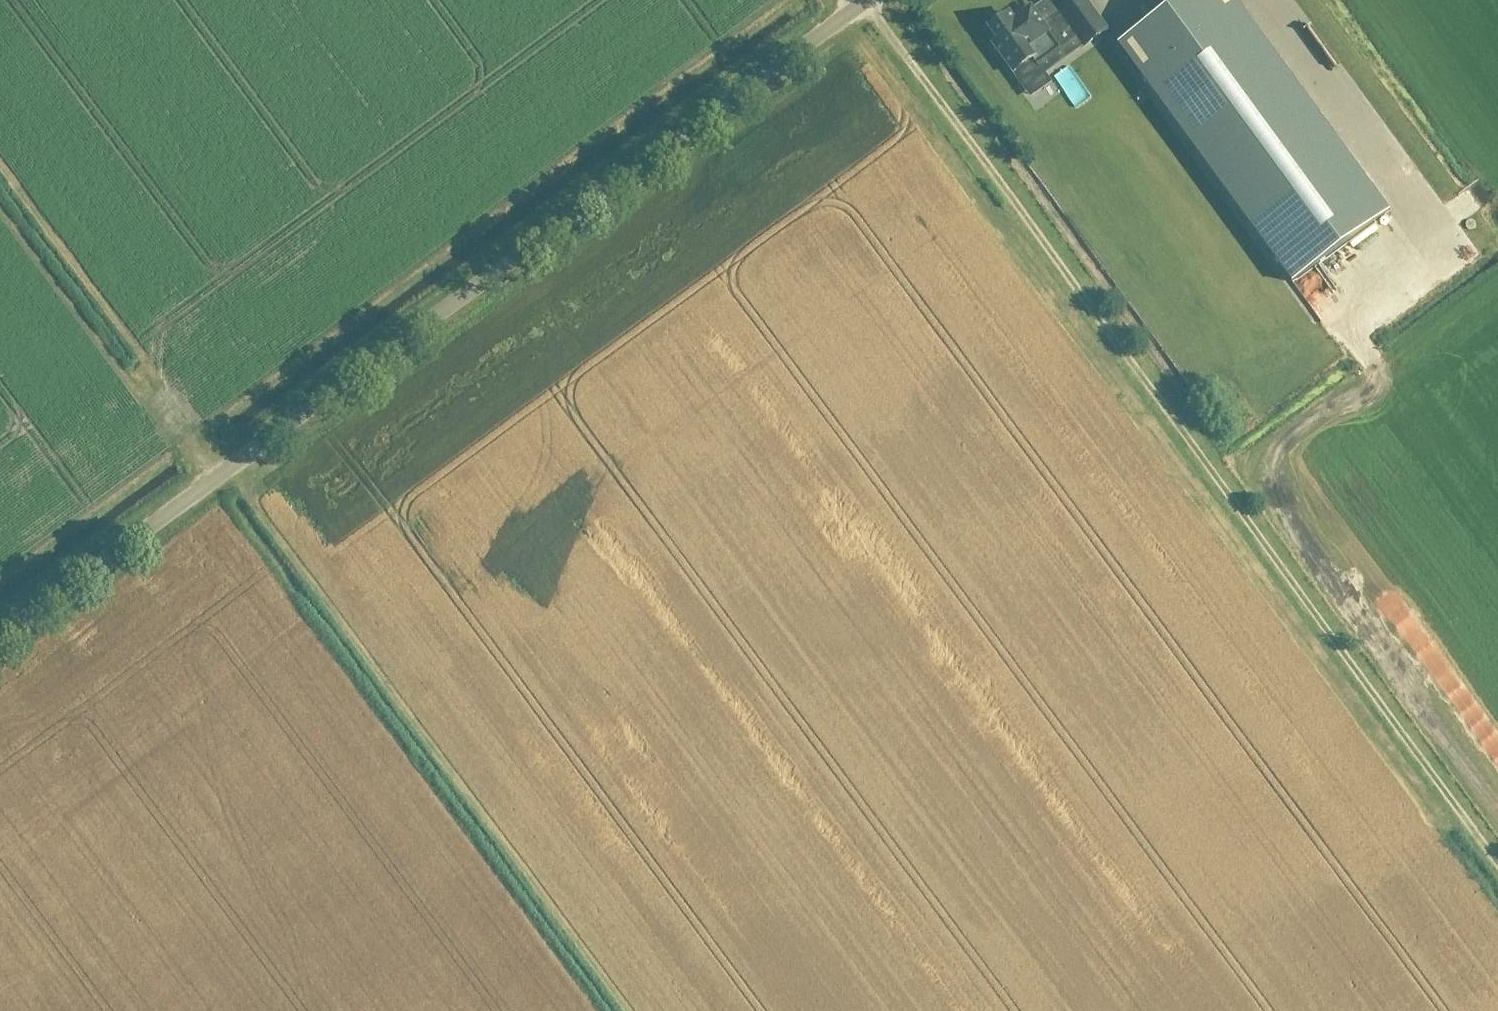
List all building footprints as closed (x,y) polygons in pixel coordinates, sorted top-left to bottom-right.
[(1106,31),(1083,0),(1074,0),(1057,12),(1059,14),(1042,26),(1029,10),(1012,22),(1008,16),(989,30),(998,42),(993,46),(1013,73),(1031,60),(1036,68),(1076,38),(1083,48),(1106,31)] [(1388,213),(1237,7),(1221,19),(1207,0),(1183,0),(1134,36),(1156,66),(1140,78),(1291,284),(1388,213)] [(1366,245),(1341,251),(1348,277),(1372,271),(1366,245)] [(1310,278),(1308,295),(1329,296),(1331,279),(1310,278)]
